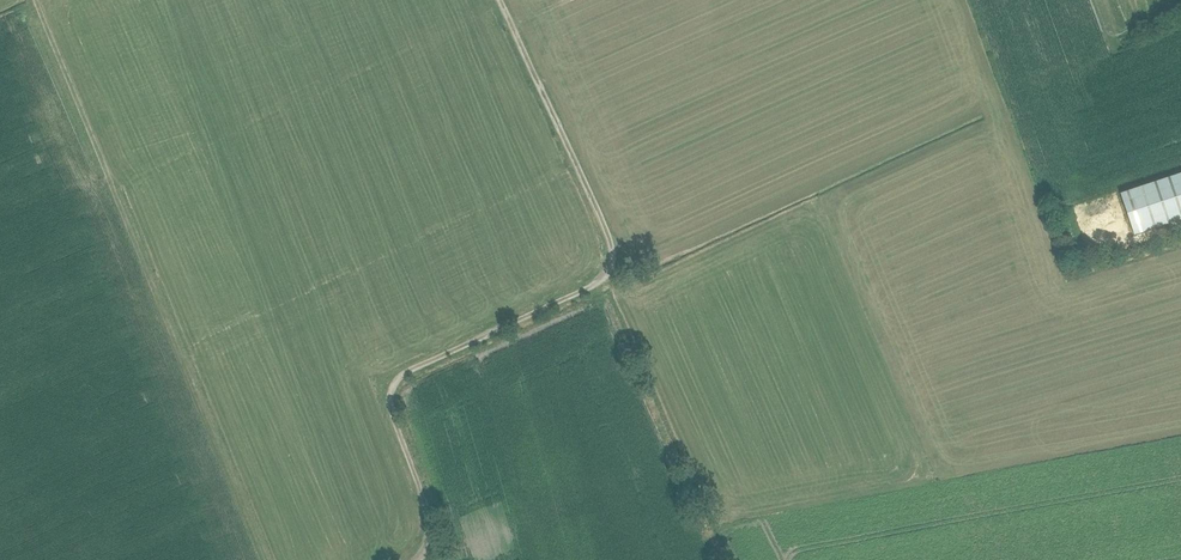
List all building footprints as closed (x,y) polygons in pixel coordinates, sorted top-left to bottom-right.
[(1120,189),(1134,234),(1180,219),(1180,169),(1120,189)]
